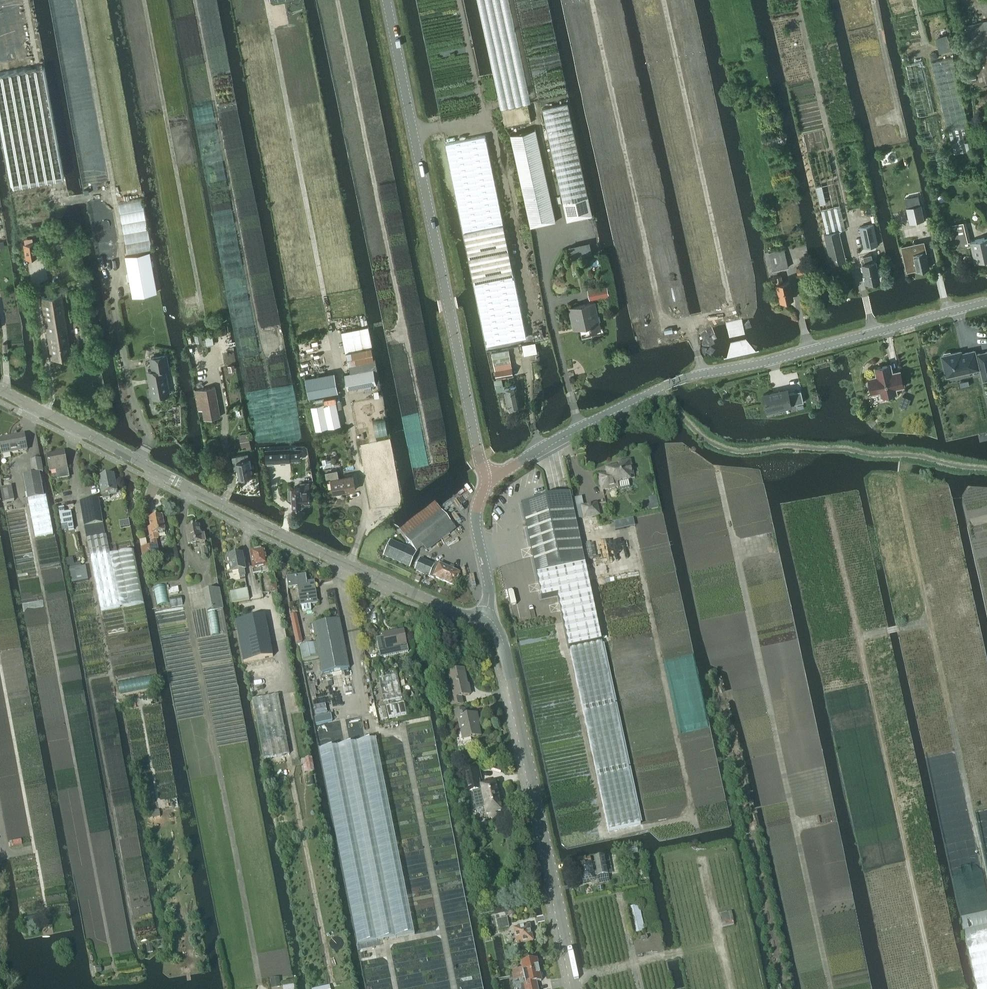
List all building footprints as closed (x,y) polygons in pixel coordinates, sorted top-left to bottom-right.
[(964,26),(976,73),(970,75),(968,75),(970,82),(977,80),(978,84),(986,82),(986,20),(964,26)] [(935,40),(937,46),(949,43),(947,36),(935,40)] [(967,127),(969,126),(952,57),(931,62),(947,131),(948,131),(954,155),(973,150),(967,127)] [(12,187),(62,178),(42,67),(0,75),(0,125),(12,187)] [(567,103),(542,108),(567,221),(592,216),(567,103)] [(501,109),(505,125),(531,119),(528,104),(501,109)] [(510,135),(524,197),(530,226),(555,221),(535,129),(510,135)] [(826,234),(839,231),(845,229),(833,181),(824,138),(822,130),(803,135),(814,182),(826,234)] [(446,143),(488,348),(527,339),(485,135),(446,143)] [(918,195),(905,198),(906,207),(909,223),(924,220),(921,204),(920,204),(918,195)] [(958,247),(971,244),(975,262),(986,259),(986,237),(968,241),(963,222),(953,225),(958,247)] [(860,227),(864,247),(877,244),(873,225),(860,227)] [(839,231),(826,234),(824,234),(831,263),(846,259),(839,231)] [(923,241),(901,246),(907,270),(916,269),(916,270),(929,267),(925,251),(923,241)] [(23,244),(25,260),(36,258),(34,243),(23,244)] [(769,253),(773,271),(789,267),(784,249),(769,253)] [(133,296),(157,291),(150,252),(148,252),(141,254),(135,255),(126,256),(133,296)] [(862,264),(867,282),(879,279),(875,261),(873,261),(871,255),(863,257),(865,263),(862,264)] [(797,268),(798,274),(809,271),(808,266),(797,268)] [(783,282),(782,275),(775,277),(781,300),(793,297),(789,280),(783,282)] [(606,285),(587,289),(589,299),(608,295),(606,285)] [(41,297),(51,358),(70,355),(60,294),(41,297)] [(590,303),(569,308),(574,329),(590,325),(591,331),(600,329),(597,315),(594,303),(590,303)] [(227,326),(218,328),(219,334),(228,333),(227,326)] [(368,327),(341,332),(345,351),(346,350),(372,345),(368,327)] [(346,374),(345,374),(348,389),(379,383),(372,345),(346,350),(351,371),(346,372),(346,374)] [(491,352),(495,370),(511,366),(508,350),(491,352)] [(942,356),(947,375),(978,368),(980,367),(983,380),(986,379),(986,352),(977,354),(975,355),(974,351),(961,354),(961,352),(950,354),(950,352),(944,353),(944,355),(942,356)] [(153,371),(148,372),(153,397),(169,394),(164,369),(168,369),(165,355),(151,358),(153,371)] [(875,368),(877,376),(869,378),(869,380),(868,382),(868,383),(868,385),(870,386),(871,387),(872,393),(880,391),(881,395),(897,392),(896,388),(903,386),(900,371),(892,373),(890,364),(875,368)] [(511,366),(495,370),(496,378),(494,379),(497,391),(505,390),(508,408),(520,405),(519,399),(516,384),(506,386),(506,384),(501,385),(500,378),(513,375),(511,366)] [(309,397),(338,392),(334,372),(305,378),(309,397)] [(198,389),(195,390),(197,404),(201,403),(204,419),(211,418),(220,416),(214,386),(198,389)] [(781,390),(763,394),(765,403),(764,403),(765,403),(767,411),(782,408),(782,407),(791,405),(804,402),(801,390),(788,393),(788,391),(787,390),(787,389),(781,390)] [(311,406),(315,430),(340,425),(336,401),(311,406)] [(248,433),(240,435),(242,446),(246,446),(250,445),(248,433)] [(0,439),(3,454),(28,450),(25,435),(0,439)] [(289,448),(265,449),(266,462),(290,461),(290,460),(290,458),(300,458),(300,457),(300,448),(289,449),(289,448)] [(47,457),(50,472),(56,471),(58,481),(69,479),(64,454),(47,457)] [(232,457),(234,470),(238,469),(240,477),(251,475),(248,459),(245,460),(244,454),(232,457)] [(327,458),(321,459),(323,468),(334,466),(333,461),(327,462),(327,458)] [(31,461),(34,474),(43,472),(41,459),(31,461)] [(608,474),(600,476),(603,490),(618,486),(617,482),(620,482),(625,481),(630,480),(629,476),(633,475),(630,461),(619,463),(620,467),(617,468),(607,470),(608,474)] [(325,473),(327,480),(330,480),(334,494),(355,489),(352,475),(338,478),(337,470),(325,473)] [(24,476),(36,538),(54,535),(46,496),(44,497),(40,473),(24,476)] [(109,495),(117,493),(114,476),(99,479),(103,500),(110,499),(109,495)] [(290,489),(290,498),(292,498),(292,506),(294,506),(294,507),(299,506),(299,505),(301,505),(301,502),(310,502),(309,487),(309,483),(300,483),(300,488),(292,488),(292,489),(290,489)] [(14,503),(11,488),(1,489),(4,504),(14,503)] [(539,500),(522,504),(542,599),(557,596),(563,622),(569,648),(570,648),(602,641),(585,564),(585,563),(576,520),(574,509),(572,499),(571,494),(570,494),(549,498),(539,500)] [(82,503),(86,527),(88,540),(105,536),(99,500),(82,503)] [(434,503),(400,530),(417,552),(423,547),(426,550),(454,528),(438,508),(434,503)] [(596,504),(582,507),(585,518),(599,515),(596,504)] [(64,508),(59,509),(62,526),(68,525),(68,531),(74,530),(71,512),(65,513),(64,508)] [(144,540),(140,541),(141,549),(144,563),(147,562),(160,560),(156,540),(158,540),(158,538),(159,537),(159,534),(165,533),(162,518),(150,520),(151,528),(149,528),(151,541),(152,541),(153,546),(148,547),(146,540),(144,540)] [(627,520),(614,523),(615,531),(628,528),(627,520)] [(187,530),(190,545),(205,543),(205,542),(204,536),(201,536),(199,527),(187,530)] [(120,608),(110,555),(106,537),(87,540),(101,611),(120,608)] [(384,556),(409,567),(416,553),(391,542),(384,556)] [(253,563),(252,564),(255,575),(269,573),(268,568),(265,550),(251,553),(253,563)] [(229,557),(231,566),(229,566),(230,571),(231,571),(232,573),(238,572),(239,577),(240,580),(245,579),(245,578),(246,577),(245,571),(242,555),(229,557)] [(73,559),(67,560),(69,570),(81,568),(80,564),(74,566),(73,559)] [(416,571),(430,577),(435,566),(420,560),(416,571)] [(458,574),(439,566),(434,577),(453,586),(458,574)] [(302,605),(303,612),(311,611),(310,604),(317,604),(314,582),(307,583),(306,576),(287,578),(288,589),(298,588),(300,606),(302,605)] [(230,592),(232,603),(249,600),(247,589),(230,592)] [(208,612),(216,610),(223,609),(219,590),(204,593),(208,612)] [(156,613),(158,623),(184,618),(182,607),(156,613)] [(216,610),(208,612),(211,632),(220,630),(216,610)] [(235,621),(238,635),(244,663),(273,657),(265,615),(235,621)] [(297,644),(302,643),(296,616),(291,617),(297,644)] [(332,672),(347,669),(349,668),(339,620),(313,626),(323,674),(332,672)] [(384,638),(377,639),(381,657),(407,652),(404,631),(383,635),(384,638)] [(574,649),(570,649),(609,831),(641,824),(602,642),(600,643),(574,649)] [(299,647),(302,661),(317,658),(314,644),(299,647)] [(448,673),(454,698),(449,699),(451,706),(463,704),(461,697),(463,697),(470,696),(464,670),(448,673)] [(378,678),(383,702),(402,698),(397,674),(378,678)] [(119,683),(121,693),(156,687),(154,676),(119,683)] [(253,700),(264,759),(289,755),(278,696),(253,700)] [(404,703),(386,707),(388,719),(406,715),(404,703)] [(465,717),(464,710),(452,712),(453,720),(458,719),(462,740),(480,736),(475,715),(465,717)] [(377,941),(383,940),(414,934),(376,739),(345,745),(339,746),(319,750),(357,945),(377,941)] [(478,769),(463,772),(467,793),(472,792),(476,809),(485,807),(486,815),(488,815),(489,819),(498,817),(497,813),(501,812),(498,801),(501,800),(500,795),(497,795),(495,784),(479,787),(478,780),(480,780),(478,769)] [(596,869),(592,869),(591,864),(587,865),(585,858),(575,860),(579,883),(594,880),(594,878),(607,875),(604,857),(594,859),(596,869)] [(628,910),(633,934),(644,932),(638,907),(628,910)] [(959,919),(975,988),(986,988),(986,913),(959,919)] [(35,915),(25,917),(26,923),(37,921),(35,915)] [(507,917),(497,919),(499,929),(509,927),(507,917)] [(506,938),(507,944),(513,943),(512,941),(516,940),(517,946),(533,942),(530,927),(514,930),(515,938),(512,938),(511,937),(506,938)] [(511,971),(512,976),(539,971),(537,961),(521,964),(523,969),(518,970),(517,969),(511,971)] [(512,976),(513,980),(520,979),(519,977),(524,976),(525,984),(523,985),(524,988),(537,988),(536,983),(541,982),(541,980),(543,978),(541,975),(540,974),(539,971),(512,976)] [(270,979),(272,988),(280,988),(279,978),(270,979)]
